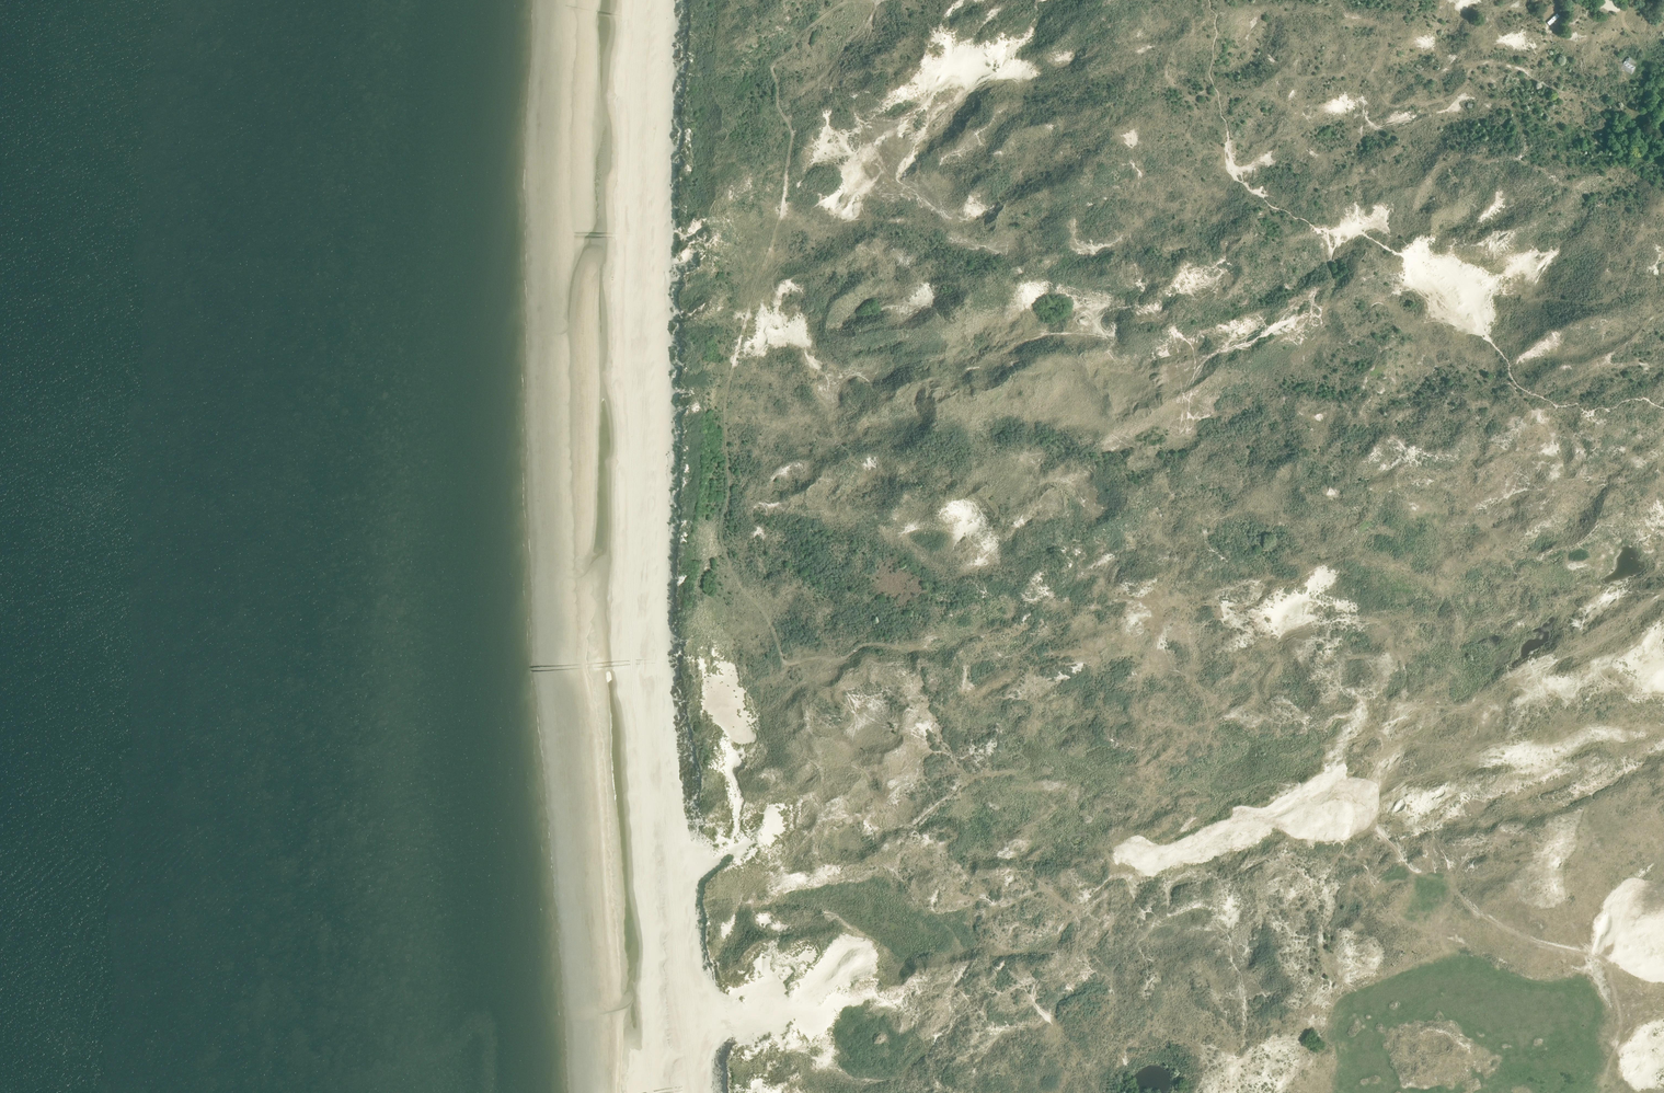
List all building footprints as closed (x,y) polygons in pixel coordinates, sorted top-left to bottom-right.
[(1557,13),(1547,23),(1550,25),(1560,16),(1557,13)] [(1623,64),(1634,70),(1635,67),(1629,63),(1632,58),(1629,57),(1628,59),(1627,58),(1625,61),(1623,64)]
